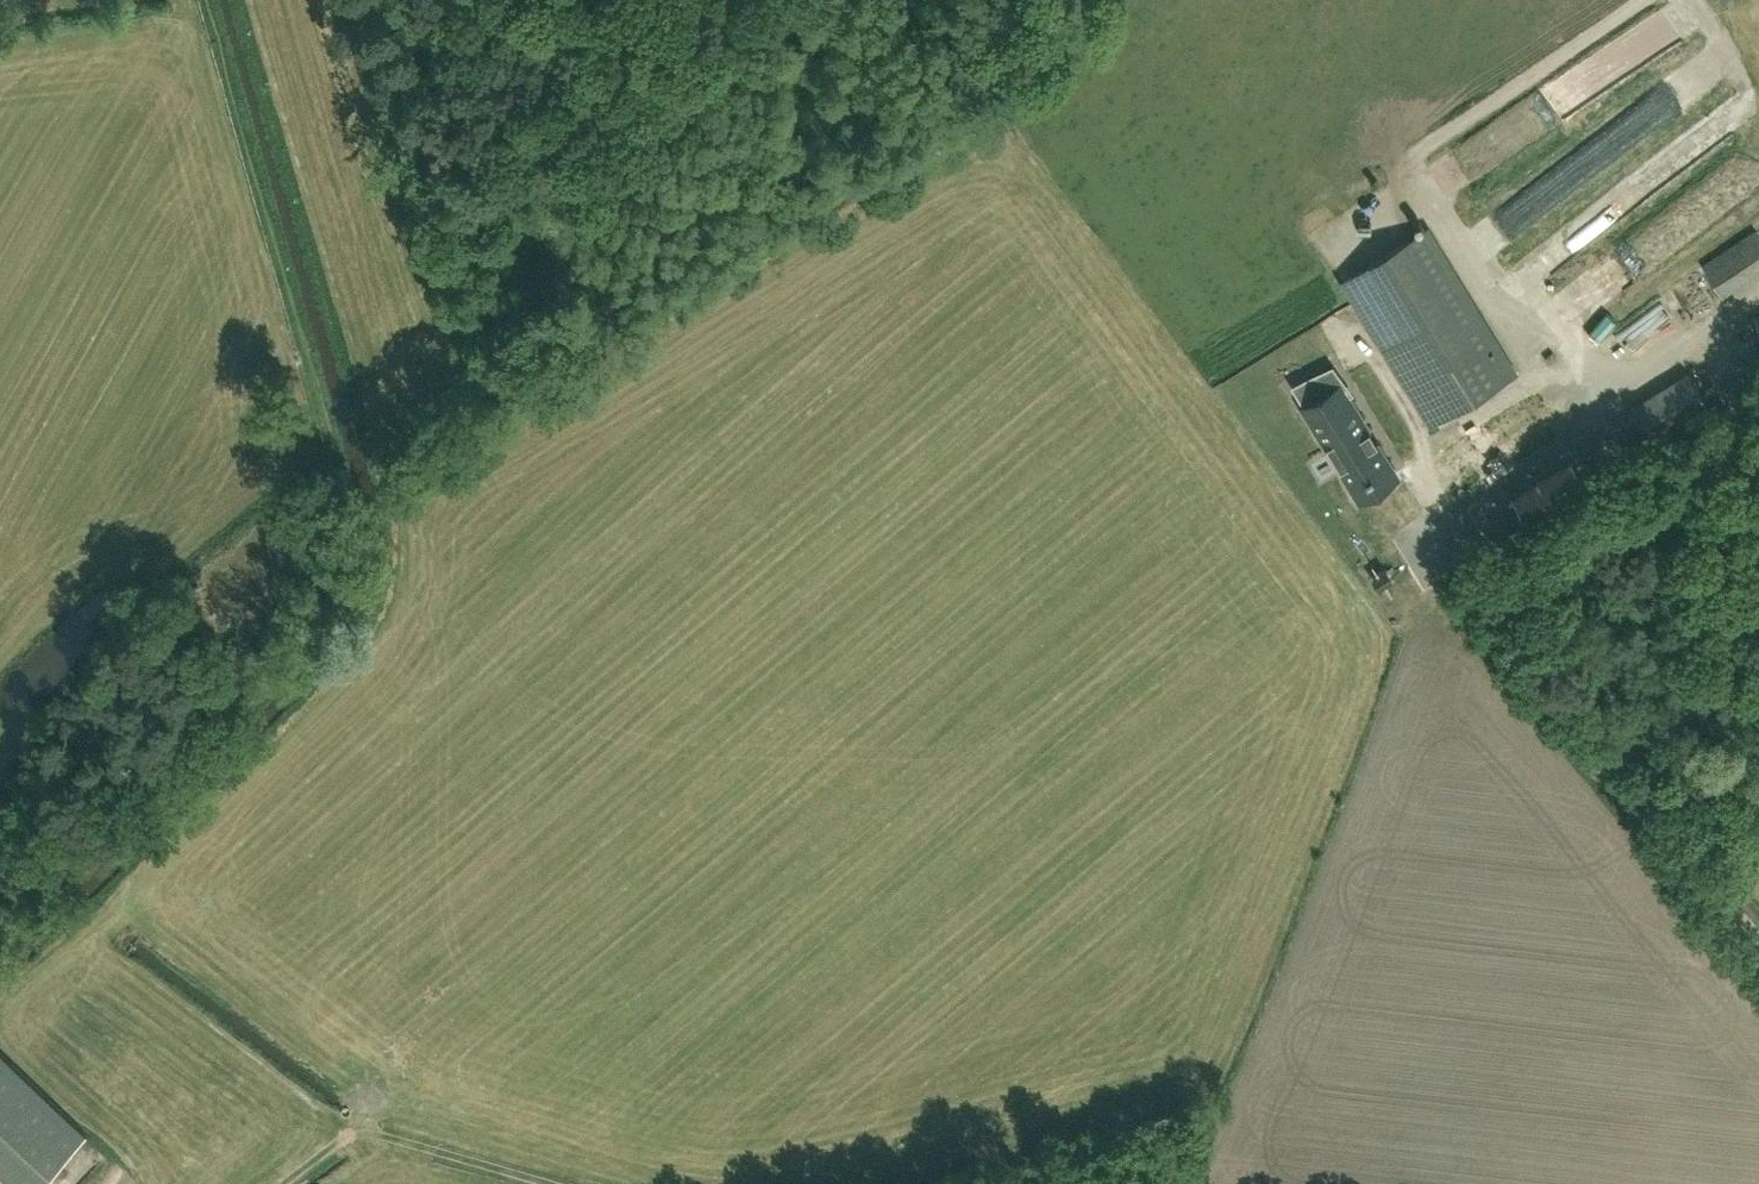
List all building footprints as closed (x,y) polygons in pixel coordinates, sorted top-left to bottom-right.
[(1581,255),(1612,215),(1597,203),(1566,243),(1581,255)] [(1428,228),(1362,267),(1342,280),(1430,425),(1516,373),(1428,228)] [(1707,261),(1723,295),(1758,278),(1758,237),(1707,261)] [(1374,474),(1373,472),(1389,462),(1349,396),(1343,386),(1347,384),(1333,364),(1321,370),(1322,371),(1310,378),(1321,396),(1304,406),(1302,407),(1314,426),(1317,424),(1354,484),(1366,476),(1368,478),(1374,474)] [(1635,409),(1647,429),(1704,394),(1691,374),(1635,409)] [(1530,527),(1588,492),(1571,464),(1513,498),(1530,527)] [(0,1052),(0,1168),(17,1183),(39,1183),(86,1135),(0,1052)]
